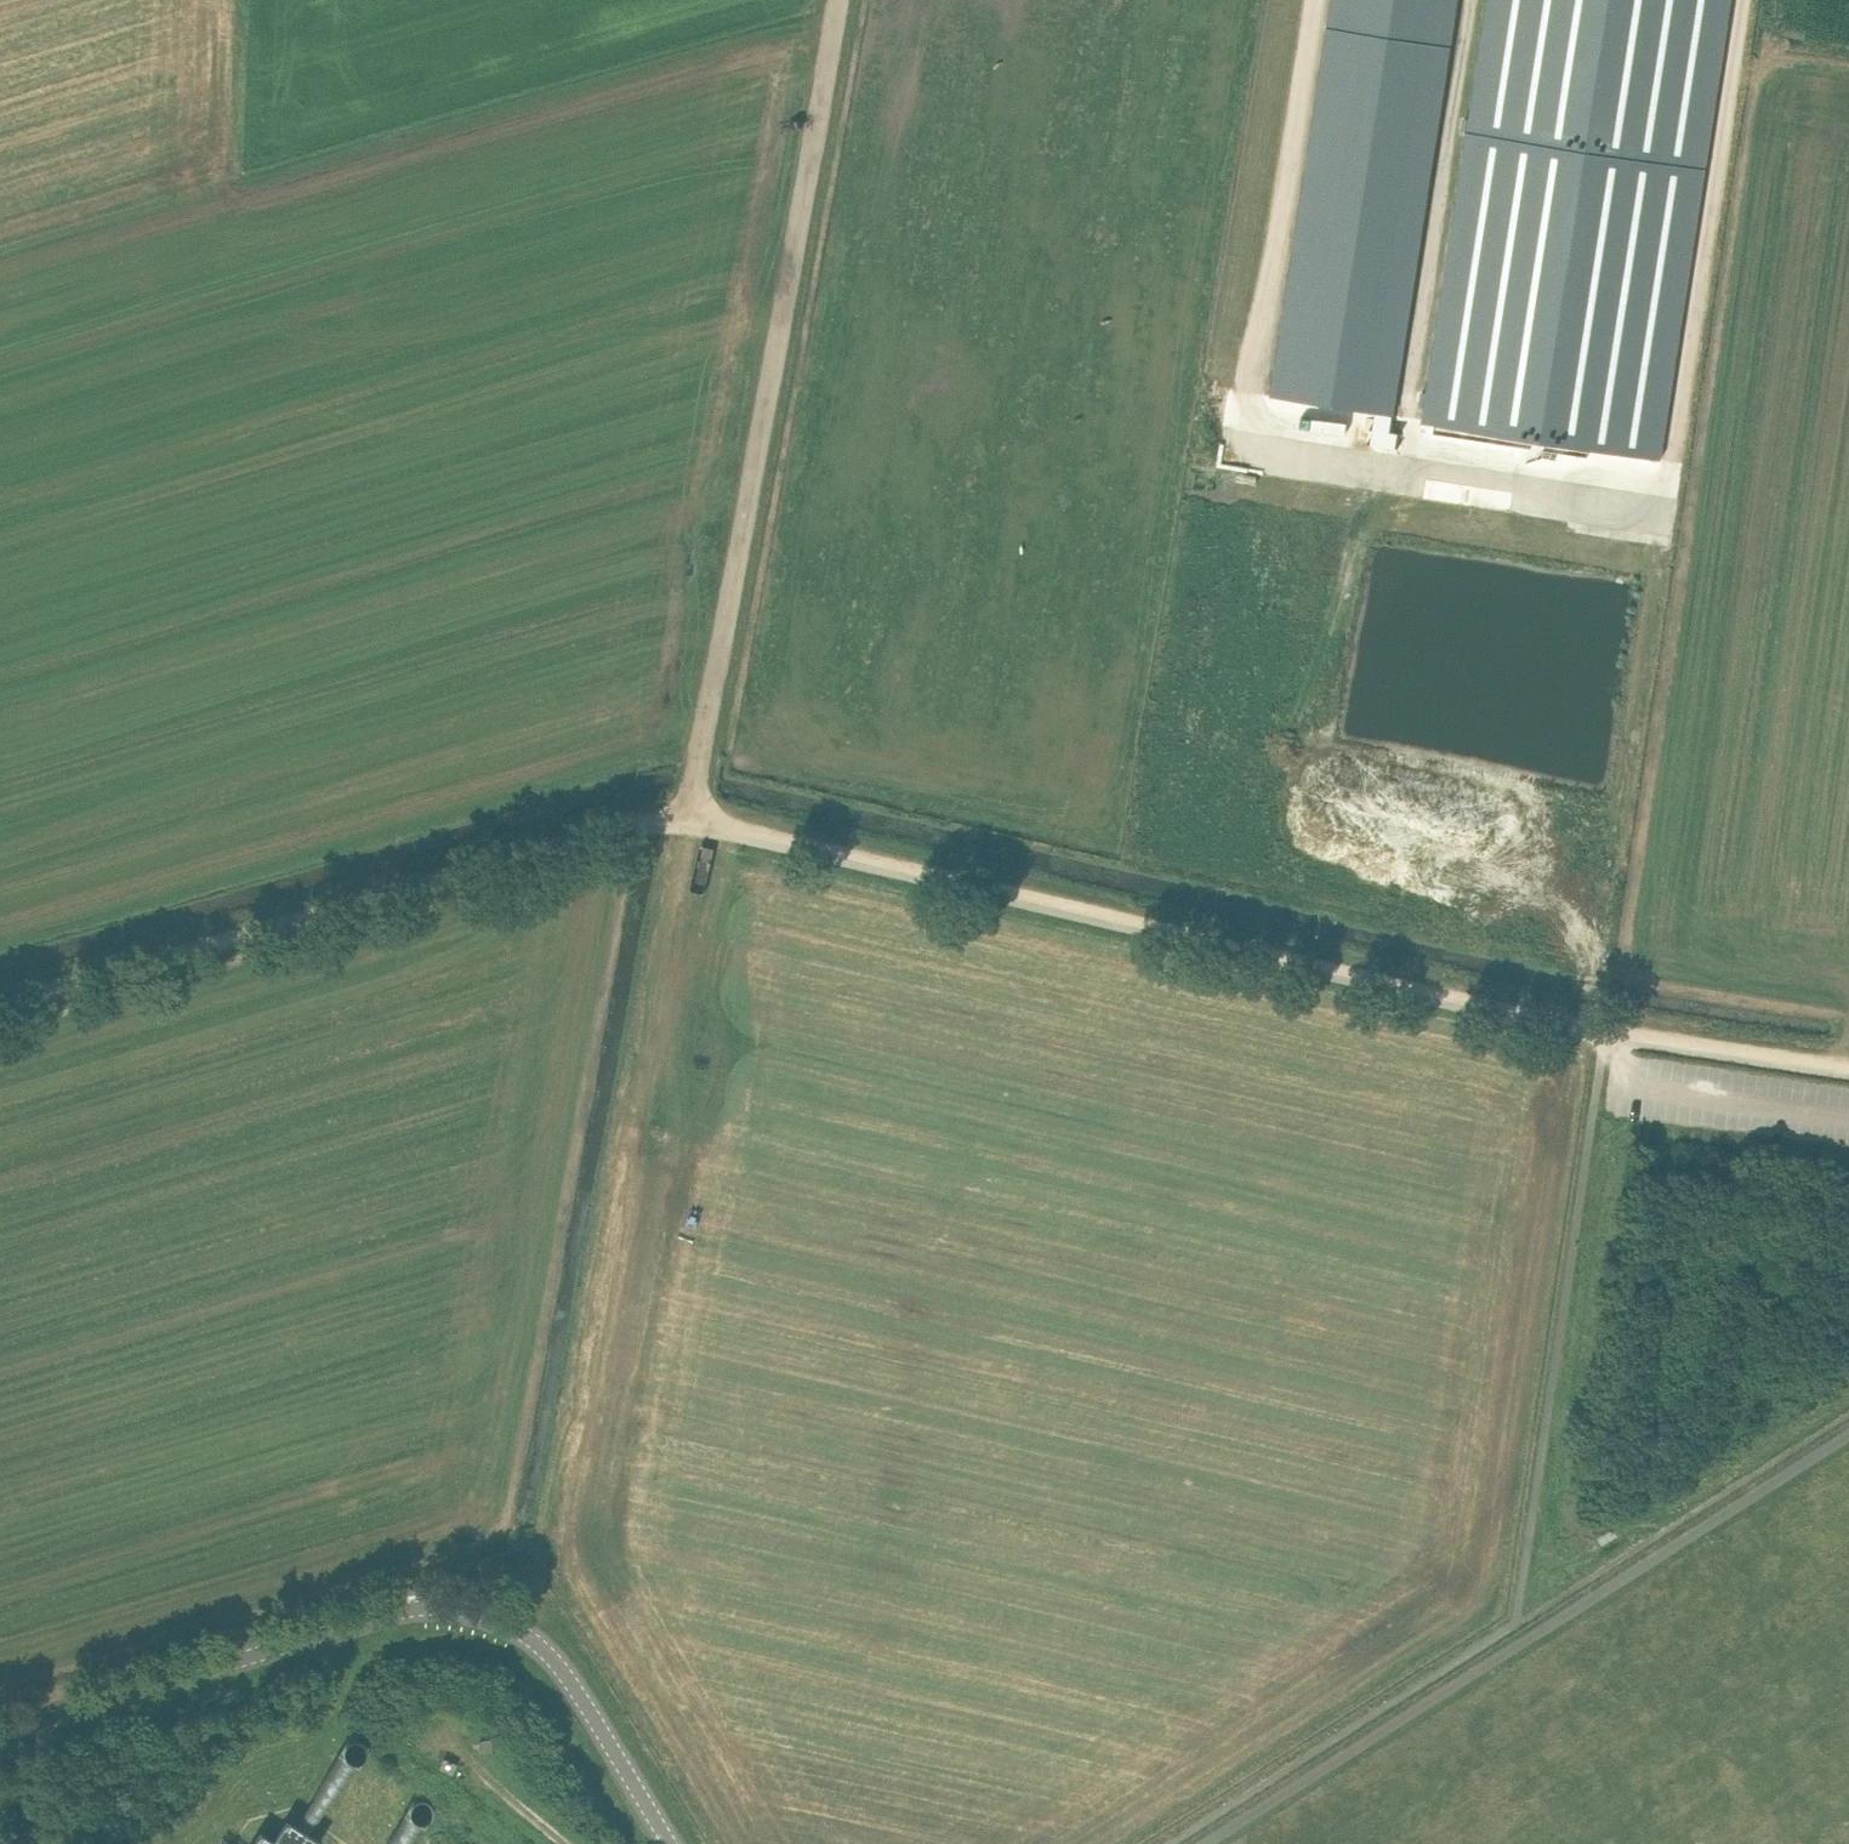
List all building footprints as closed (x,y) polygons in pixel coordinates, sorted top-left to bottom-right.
[(1273,395),(1392,414),(1456,0),(1334,0),(1273,395)] [(1421,405),(1426,406),(1424,422),(1659,458),(1730,0),(1489,0),(1470,119),(1465,118),(1463,131),(1468,132),(1428,393),(1423,392),(1421,405)] [(321,1841),(285,1818),(276,1832),(280,1835),(276,1842),(261,1832),(254,1843),(319,1843),(321,1841)]
